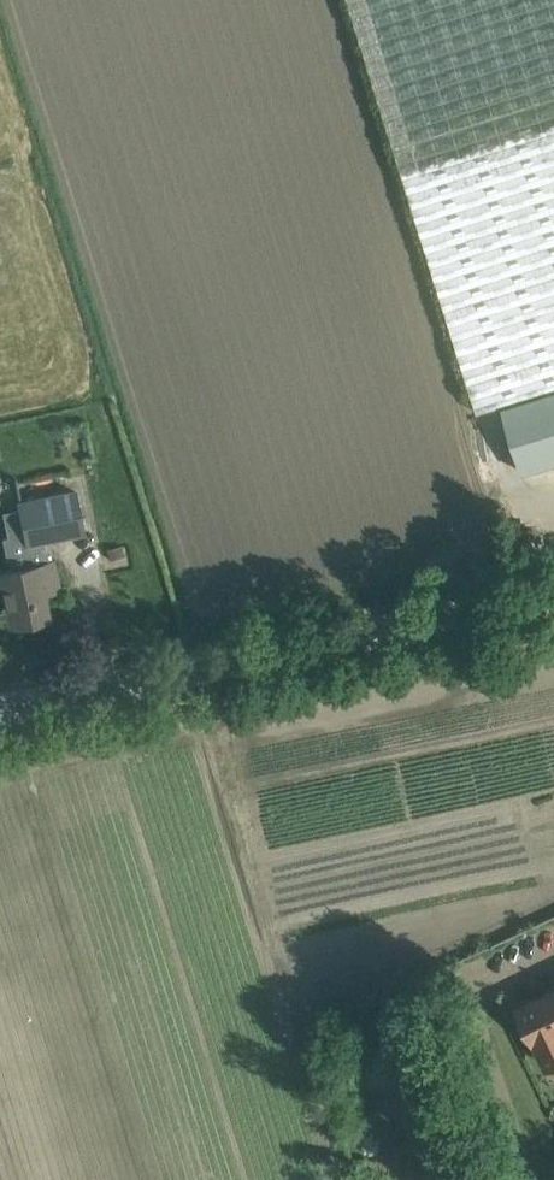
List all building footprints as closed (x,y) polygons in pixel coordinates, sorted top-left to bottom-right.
[(477,412),(498,406),(553,388),(553,0),(349,0),(477,412)] [(498,406),(517,469),(553,457),(553,388),(498,406)] [(29,542),(81,531),(73,495),(18,506),(24,535),(3,539),(9,569),(0,571),(0,576),(10,624),(48,616),(43,591),(51,589),(51,591),(58,589),(52,560),(33,564),(29,542)] [(121,545),(107,549),(109,559),(123,555),(121,545)] [(517,1006),(534,1039),(535,1038),(547,1064),(553,1061),(553,988),(517,1006)]
